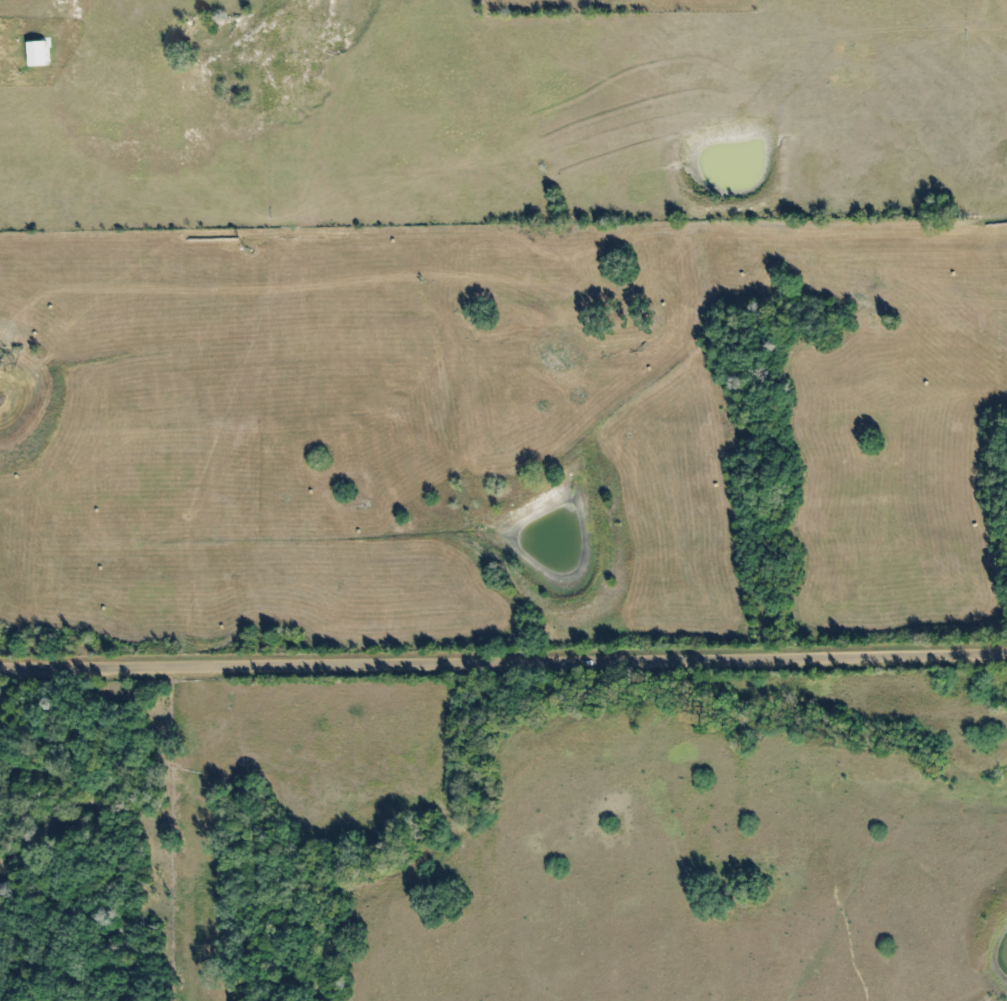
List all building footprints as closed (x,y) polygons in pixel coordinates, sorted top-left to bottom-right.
[(52,42),(33,43),(35,67),(53,66),(52,42)]
